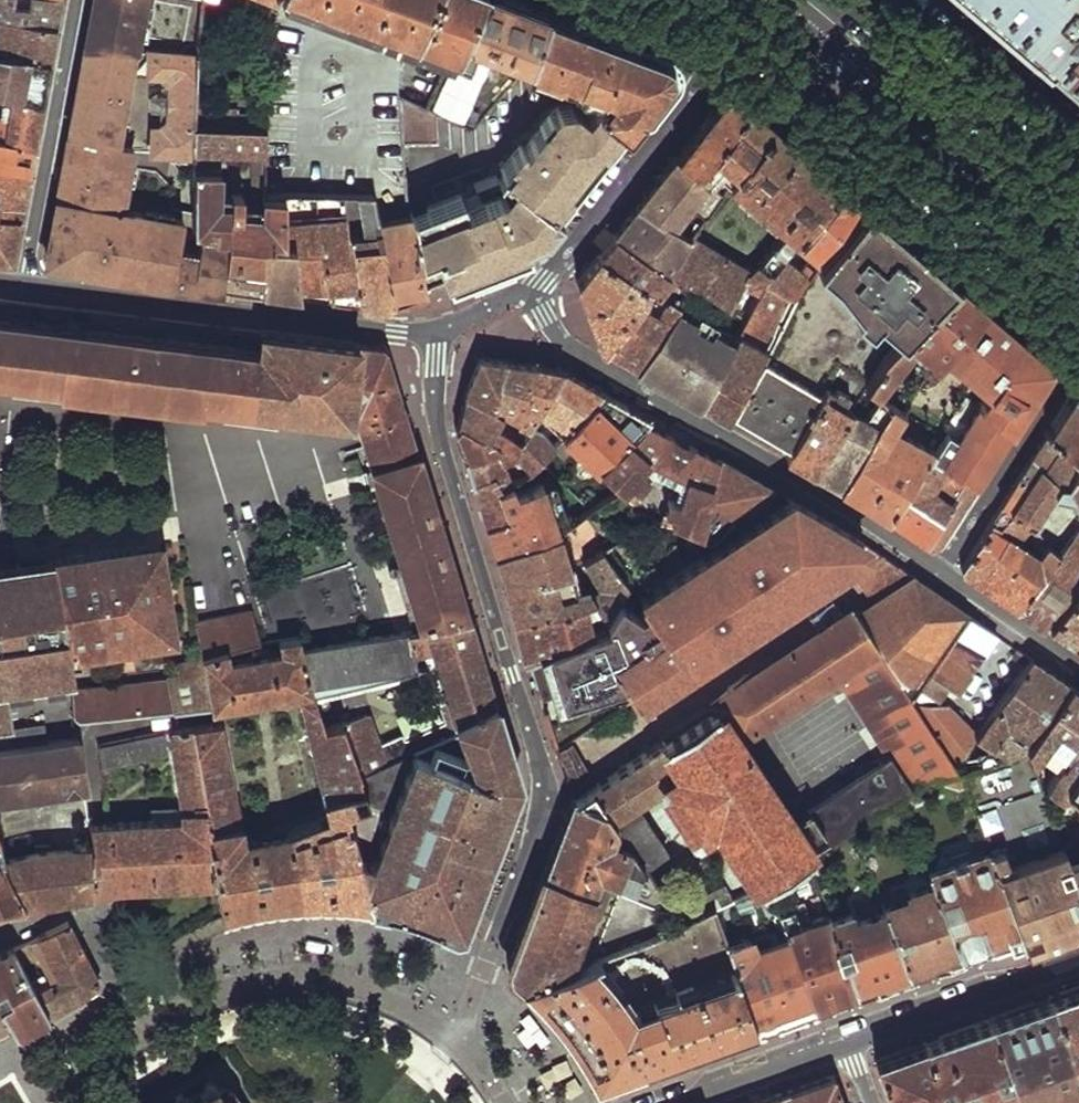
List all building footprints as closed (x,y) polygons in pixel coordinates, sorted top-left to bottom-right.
[(54,34),(57,19),(60,0),(0,0),(0,20),(54,34)] [(87,39),(140,46),(141,38),(148,0),(94,0),(87,39)] [(156,0),(148,0),(141,38),(150,39),(156,0)] [(410,40),(413,32),(328,0),(305,0),(410,40)] [(413,32),(426,0),(328,0),(413,32)] [(413,32),(454,48),(475,0),(426,0),(413,32)] [(448,61),(475,69),(482,53),(524,68),(548,8),(529,0),(475,0),(454,48),(451,55),(448,61)] [(1048,69),(1078,33),(1078,0),(967,0),(1035,57),(1048,69)] [(261,7),(256,19),(256,38),(269,39),(270,12),(270,11),(261,7)] [(522,144),(504,169),(505,175),(498,184),(503,197),(466,208),(460,194),(410,215),(419,254),(436,247),(448,278),(450,283),(486,269),(511,259),(509,254),(527,247),(525,243),(545,235),(561,216),(556,212),(625,127),(630,131),(664,88),(670,80),(672,73),(673,69),(673,64),(671,60),(669,56),(664,53),(658,50),(588,23),(548,8),(524,68),(524,69),(529,71),(531,66),(557,77),(560,71),(575,78),(577,73),(596,81),(609,89),(604,96),(589,116),(574,106),(558,107),(526,147),(522,144)] [(0,20),(0,24),(0,57),(49,64),(51,50),(54,34),(0,20)] [(413,32),(410,40),(451,55),(454,48),(413,32)] [(1048,69),(1078,94),(1078,33),(1048,69)] [(146,134),(140,134),(137,156),(195,164),(196,150),(197,126),(197,108),(197,54),(140,46),(87,39),(66,153),(61,177),(57,201),(51,235),(46,261),(104,272),(140,279),(150,281),(174,284),(212,290),(223,291),(229,264),(229,242),(213,239),(199,239),(198,253),(178,251),(182,221),(174,220),(143,215),(121,211),(125,187),(127,169),(109,167),(111,146),(122,77),(155,75),(163,84),(157,126),(146,134)] [(41,104),(45,85),(49,64),(0,57),(0,96),(41,104)] [(560,71),(557,77),(604,96),(609,89),(596,81),(577,73),(575,78),(560,71)] [(705,124),(678,157),(708,181),(716,171),(731,183),(775,125),(762,114),(734,89),(705,124)] [(403,95),(405,143),(438,142),(439,112),(427,106),(403,95)] [(33,148),(37,124),(41,104),(0,96),(0,142),(33,148)] [(240,110),(197,108),(197,126),(267,126),(267,115),(240,115),(240,110)] [(775,125),(731,183),(786,230),(754,271),(758,274),(754,281),(756,289),(764,293),(772,283),(787,262),(800,245),(846,186),(813,158),(775,125)] [(197,126),(196,150),(266,153),(267,126),(197,126)] [(28,174),(31,159),(33,148),(0,142),(0,170),(28,174)] [(130,149),(111,146),(109,167),(127,169),(130,149)] [(637,209),(616,234),(669,271),(693,235),(723,194),(708,181),(678,157),(637,209)] [(254,162),(252,195),(261,195),(260,194),(264,194),(265,163),(254,162)] [(195,164),(191,230),(213,232),(213,239),(229,242),(229,264),(223,291),(248,295),(261,296),(265,269),(263,244),(263,238),(277,238),(277,228),(278,214),(278,195),(264,194),(260,194),(261,195),(259,214),(229,212),(229,202),(218,202),(218,166),(195,164)] [(132,188),(135,170),(127,169),(125,187),(132,188)] [(20,221),(24,195),(28,174),(0,170),(0,218),(20,221)] [(716,171),(708,181),(723,194),(731,183),(716,171)] [(787,262),(772,283),(794,295),(798,298),(866,203),(855,194),(846,186),(800,245),(819,259),(805,275),(787,262)] [(278,195),(278,214),(340,201),(340,194),(278,195)] [(369,194),(340,194),(340,201),(340,210),(342,209),(359,205),(367,235),(349,238),(366,308),(381,310),(397,303),(369,194)] [(408,194),(369,194),(397,303),(418,295),(427,292),(419,254),(410,215),(408,194)] [(771,356),(733,415),(760,431),(792,450),(828,396),(837,382),(845,369),(864,381),(904,334),(958,283),(934,262),(912,244),(894,228),(866,203),(798,298),(776,341),(779,342),(771,356)] [(175,211),(144,206),(143,215),(174,220),(175,211)] [(277,238),(276,246),(285,246),(298,293),(317,294),(324,294),(329,293),(334,291),(333,305),(336,305),(351,307),(366,308),(349,238),(342,209),(340,210),(335,211),(333,215),(277,228),(277,238)] [(8,264),(13,256),(16,238),(20,221),(0,218),(0,263),(3,263),(8,264)] [(608,244),(599,255),(651,289),(656,292),(670,272),(669,271),(616,234),(608,244)] [(693,235),(669,271),(670,272),(736,307),(752,281),(754,281),(758,274),(754,271),(693,235)] [(265,269),(261,296),(285,299),(299,301),(298,293),(285,246),(276,246),(263,244),(265,269)] [(588,269),(578,282),(582,294),(585,304),(617,308),(628,319),(638,310),(651,289),(599,255),(588,269)] [(766,294),(748,326),(767,336),(772,326),(775,327),(794,295),(772,283),(764,293),(766,294)] [(904,334),(864,381),(874,388),(882,393),(895,378),(887,374),(913,343),(930,357),(922,367),(927,373),(936,364),(988,310),(973,297),(958,283),(904,334)] [(649,310),(644,313),(654,319),(669,299),(660,294),(649,310)] [(628,319),(603,351),(621,362),(636,370),(677,303),(669,299),(654,319),(644,313),(638,310),(628,319)] [(672,390),(712,322),(677,303),(636,370),(658,382),(672,390)] [(617,308),(585,304),(595,329),(603,351),(628,319),(617,308)] [(934,451),(929,462),(946,471),(976,487),(981,479),(995,457),(1024,412),(1049,374),(1052,368),(1052,365),(1044,359),(1021,339),(993,314),(988,310),(936,364),(945,369),(951,362),(988,395),(948,458),(934,451)] [(64,386),(64,393),(175,406),(200,409),(200,402),(318,417),(362,423),(363,426),(378,475),(425,632),(473,623),(454,559),(421,448),(419,448),(408,413),(392,358),(390,350),(386,347),(376,345),(375,344),(262,332),(260,353),(0,322),(0,379),(64,386)] [(712,322),(672,390),(686,399),(702,408),(741,338),(712,322)] [(741,338),(702,408),(714,415),(728,423),(733,415),(771,356),(741,338)] [(472,377),(465,395),(496,409),(507,361),(495,359),(486,357),(481,359),(478,364),(472,377)] [(521,364),(507,361),(496,409),(503,412),(517,418),(537,366),(521,364)] [(548,368),(537,366),(517,418),(528,423),(564,371),(548,368)] [(845,369),(837,382),(865,400),(874,388),(864,381),(845,369)] [(582,381),(564,371),(528,423),(532,425),(538,427),(542,419),(561,435),(603,393),(582,381)] [(856,414),(814,473),(827,480),(842,490),(876,429),(874,426),(891,400),(882,393),(874,388),(865,400),(856,414)] [(1076,391),(1049,432),(1078,458),(1078,391),(1076,391)] [(792,450),(787,457),(801,465),(814,473),(856,414),(849,410),(855,400),(842,392),(836,401),(828,396),(792,450)] [(625,405),(603,393),(561,435),(560,437),(600,469),(645,424),(650,419),(625,405)] [(518,452),(529,468),(536,460),(551,445),(538,427),(532,425),(520,443),(495,424),(503,412),(496,409),(465,395),(461,413),(458,424),(461,425),(494,443),(518,452)] [(876,429),(842,490),(864,504),(887,520),(929,462),(934,451),(906,436),(903,441),(889,433),(901,413),(904,409),(891,400),(874,426),(876,429)] [(706,522),(726,462),(721,460),(719,462),(681,443),(645,424),(600,469),(615,486),(623,493),(639,474),(657,490),(664,480),(670,478),(702,492),(690,517),(706,522)] [(462,445),(466,459),(494,443),(461,425),(457,430),(462,445)] [(1070,487),(1078,469),(1078,458),(1049,432),(1047,436),(990,526),(1018,545),(1061,484),(1070,487)] [(480,513),(484,523),(505,515),(495,487),(511,481),(501,457),(509,454),(523,475),(524,473),(529,468),(518,452),(494,443),(466,459),(464,461),(468,474),(480,513)] [(767,487),(726,462),(706,522),(704,528),(703,530),(706,533),(767,487)] [(929,462),(887,520),(910,535),(932,550),(937,548),(956,517),(966,501),(958,496),(950,505),(932,491),(937,485),(946,471),(929,462)] [(1070,487),(1073,488),(1078,497),(1078,469),(1070,487)] [(976,487),(946,471),(937,485),(953,496),(954,494),(958,496),(966,501),(976,487)] [(516,492),(511,481),(495,487),(505,515),(484,523),(490,542),(493,555),(560,532),(543,482),(516,492)] [(937,485),(932,491),(950,505),(958,496),(954,494),(953,496),(937,485)] [(704,528),(631,500),(631,504),(651,515),(701,536),(706,533),(703,530),(704,528)] [(852,561),(871,548),(853,538),(811,513),(789,501),(656,590),(642,599),(647,604),(635,611),(627,616),(646,646),(613,669),(625,687),(633,700),(852,561)] [(651,515),(602,551),(628,587),(642,599),(656,590),(644,573),(701,536),(651,515)] [(516,630),(582,604),(579,593),(566,548),(584,528),(575,518),(560,532),(493,555),(512,616),(516,630)] [(1023,609),(1063,557),(1052,549),(1043,562),(1018,545),(990,526),(962,569),(1021,612),(1023,609)] [(1023,609),(1034,616),(1049,627),(1078,592),(1078,535),(1063,557),(1023,609)] [(23,624),(65,617),(73,652),(176,636),(158,548),(0,571),(0,631),(23,624)] [(855,567),(859,572),(884,556),(876,551),(871,548),(852,561),(855,567)] [(628,587),(602,551),(586,561),(599,588),(590,594),(592,601),(596,606),(606,620),(619,602),(628,587)] [(884,556),(859,572),(879,603),(916,578),(884,556)] [(721,707),(591,785),(645,863),(670,849),(639,803),(664,786),(697,832),(716,819),(759,888),(768,882),(806,859),(812,855),(791,821),(740,737),(840,674),(894,758),(812,809),(833,841),(855,826),(903,795),(960,774),(960,767),(979,737),(950,706),(922,708),(929,696),(941,701),(950,687),(959,692),(997,635),(921,582),(916,578),(879,603),(859,615),(855,608),(716,700),(721,707)] [(588,589),(579,593),(582,604),(592,601),(590,594),(588,589)] [(1049,627),(1066,638),(1078,647),(1078,592),(1049,627)] [(521,649),(524,661),(529,659),(539,655),(591,632),(584,610),(596,606),(592,601),(582,604),(516,630),(521,649)] [(539,655),(551,691),(558,711),(625,687),(613,669),(646,646),(627,616),(635,611),(619,602),(606,620),(608,628),(591,632),(539,655)] [(198,623),(204,655),(234,649),(260,643),(253,613),(198,623)] [(20,694),(72,681),(75,679),(73,652),(65,617),(23,624),(0,631),(0,699),(20,694)] [(425,632),(305,653),(317,694),(430,666),(450,725),(392,741),(390,736),(378,739),(372,719),(347,727),(364,781),(420,757),(463,738),(463,726),(498,707),(486,669),(473,623),(425,632)] [(214,708),(215,710),(302,698),(332,815),(347,810),(351,817),(363,812),(372,807),(364,781),(347,727),(328,733),(317,694),(305,653),(301,633),(280,638),(284,653),(236,663),(234,649),(204,655),(205,659),(214,708)] [(529,659),(541,695),(551,691),(539,655),(529,659)] [(170,680),(174,713),(214,708),(205,659),(180,665),(182,678),(170,680)] [(1032,741),(1072,686),(1053,673),(1032,659),(979,737),(992,747),(1008,725),(1032,741)] [(80,723),(174,713),(170,680),(72,689),(73,718),(80,723)] [(1078,769),(1078,691),(1072,686),(1032,741),(1025,750),(1025,752),(1031,768),(1046,747),(1065,761),(1045,791),(1057,801),(1059,798),(1078,769)] [(0,699),(0,710),(11,708),(23,704),(20,694),(0,699)] [(498,707),(463,726),(463,738),(420,757),(383,869),(372,866),(367,849),(375,846),(363,812),(351,817),(364,857),(363,859),(372,909),(394,914),(415,921),(453,935),(462,934),(472,908),(476,896),(518,787),(521,781),(510,747),(498,707)] [(20,740),(11,708),(0,710),(0,745),(20,740)] [(222,727),(199,729),(218,887),(222,918),(251,910),(280,905),(292,905),(304,905),(289,831),(248,837),(222,727)] [(189,821),(148,821),(102,822),(93,822),(97,849),(93,893),(105,890),(117,888),(159,887),(218,887),(199,729),(178,733),(186,807),(189,821)] [(57,754),(52,733),(20,740),(0,745),(0,767),(57,754)] [(104,769),(170,756),(168,735),(103,747),(104,769)] [(556,743),(558,748),(572,738),(571,735),(556,743)] [(558,748),(559,753),(575,744),(572,738),(558,748)] [(4,790),(86,773),(82,749),(57,754),(0,767),(0,773),(4,790)] [(1025,948),(1059,936),(1078,929),(1078,896),(1064,856),(1031,768),(1025,752),(1025,750),(960,774),(989,855),(1025,948)] [(1059,798),(1070,793),(1074,805),(1078,800),(1078,769),(1059,798)] [(513,976),(522,985),(564,968),(600,880),(619,888),(655,903),(667,894),(645,863),(591,785),(573,796),(541,881),(508,966),(513,976)] [(93,893),(97,849),(22,864),(4,790),(0,791),(0,851),(5,870),(29,904),(93,893)] [(148,808),(148,821),(189,821),(186,807),(148,808)] [(791,821),(812,855),(833,841),(812,809),(791,821)] [(332,815),(289,831),(304,905),(326,903),(346,905),(362,908),(372,909),(363,859),(364,857),(351,817),(347,810),(332,815)] [(29,904),(5,870),(0,851),(0,909),(29,904)] [(1078,896),(1078,851),(1064,856),(1078,896)] [(935,888),(959,952),(1006,936),(1012,953),(1025,948),(989,855),(931,875),(935,888)] [(592,956),(619,888),(600,880),(564,968),(592,956)] [(886,912),(908,970),(947,957),(950,967),(963,962),(959,952),(935,888),(912,896),(913,899),(885,908),(886,912)] [(626,1003),(735,965),(729,947),(715,906),(684,919),(593,957),(626,1003)] [(789,940),(813,1004),(854,989),(830,922),(828,918),(801,927),(795,911),(780,914),(789,940)] [(830,922),(854,989),(908,970),(886,912),(854,923),(851,915),(830,922)] [(60,977),(37,989),(50,1014),(71,1002),(100,985),(69,922),(38,937),(60,977)] [(735,965),(756,1024),(789,1012),(813,1004),(789,940),(755,951),(751,940),(729,947),(735,965)] [(0,955),(0,1004),(10,1023),(16,1033),(33,1024),(50,1014),(37,989),(15,948),(0,955)] [(564,968),(522,985),(567,1033),(596,1083),(692,1049),(757,1027),(756,1024),(735,965),(626,1003),(593,957),(592,956),(564,968)] [(1052,998),(1078,1077),(1078,988),(1052,998)] [(992,1019),(1019,1102),(1047,1102),(1046,1101),(1078,1089),(1078,1077),(1052,998),(992,1019)] [(10,1023),(0,1004),(0,1029),(10,1023)] [(926,1042),(948,1102),(1019,1102),(992,1019),(926,1042)] [(877,1060),(892,1102),(948,1102),(926,1042),(877,1060)] [(789,1090),(794,1102),(845,1102),(835,1076),(812,1083),(789,1090)] [(242,1102),(241,1100),(241,1099),(240,1098),(240,1097),(238,1096),(237,1095),(235,1093),(234,1093),(232,1092),(231,1091),(229,1091),(227,1091),(226,1090),(224,1091),(223,1091),(221,1091),(219,1092),(218,1088),(215,1090),(212,1084),(188,1098),(185,1092),(178,1096),(166,1102),(242,1102)] [(755,1102),(794,1102),(789,1090),(772,1097),(755,1102)]
